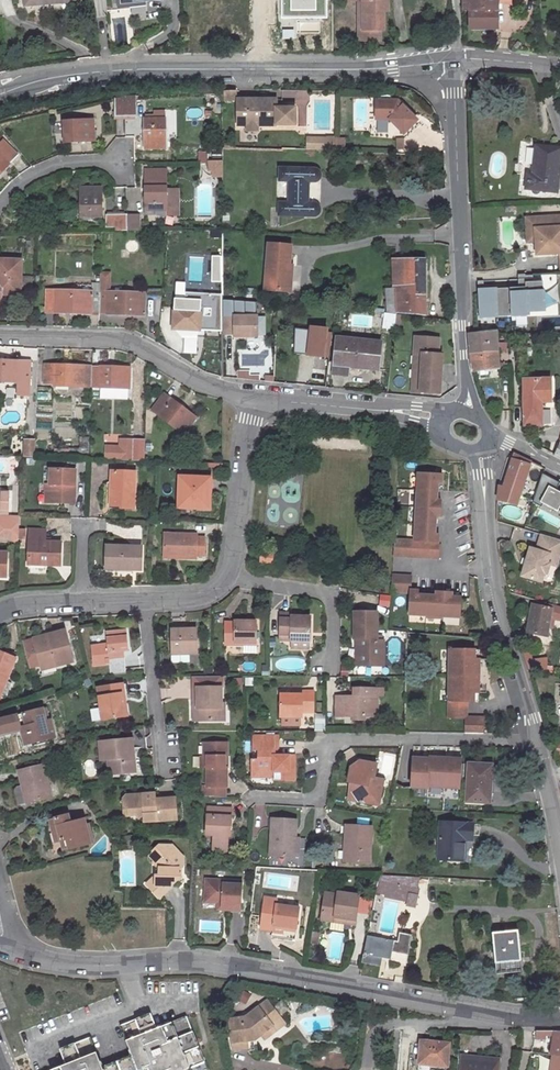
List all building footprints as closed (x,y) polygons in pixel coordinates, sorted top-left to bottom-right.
[(327,0),(280,0),(281,18),(328,18),(327,0)] [(358,0),(358,30),(359,30),(363,30),(363,0),(344,0),(358,0)] [(363,30),(359,30),(359,41),(379,40),(379,11),(388,11),(388,0),(363,0),(363,30)] [(464,11),(469,11),(469,29),(498,29),(497,10),(496,9),(496,0),(463,0),(464,11)] [(137,116),(137,96),(126,97),(126,117),(137,116)] [(115,97),(115,117),(126,117),(126,97),(115,97)] [(389,117),(403,132),(416,119),(398,99),(376,98),(375,116),(389,117)] [(239,124),(277,124),(295,124),(295,108),(277,107),(277,99),(239,99),(239,124)] [(149,136),(149,140),(146,140),(146,148),(167,148),(166,119),(146,119),(146,136),(149,136)] [(15,130),(13,121),(5,123),(7,132),(15,130)] [(79,142),(95,141),(94,121),(66,123),(67,143),(75,142),(75,139),(79,139),(79,142)] [(18,156),(4,141),(0,145),(0,171),(2,169),(4,171),(18,156)] [(536,146),(533,174),(528,173),(526,188),(533,189),(534,191),(535,192),(537,193),(538,193),(540,192),(541,190),(558,192),(559,171),(559,148),(536,146)] [(222,166),(210,166),(210,169),(216,169),(216,177),(222,177),(222,166)] [(292,182),(291,203),(280,203),(280,216),(316,216),(318,216),(320,215),(321,213),(322,211),(321,207),(318,204),(316,203),(310,203),(310,182),(317,182),(321,180),(322,177),(322,175),(322,172),(320,171),(319,169),(317,169),(281,168),(281,181),(292,182)] [(149,197),(150,201),(147,201),(147,210),(168,210),(168,215),(180,215),(180,190),(168,190),(168,170),(146,170),(147,197),(149,197)] [(82,188),(82,204),(85,204),(85,208),(82,208),(82,216),(97,216),(103,216),(102,188),(82,188)] [(449,205),(435,203),(433,212),(449,216),(449,205)] [(108,227),(117,228),(118,230),(128,230),(128,214),(108,214),(108,227)] [(128,214),(128,230),(128,231),(138,231),(138,214),(128,214)] [(527,218),(528,229),(536,229),(537,241),(538,254),(559,253),(559,216),(527,218)] [(536,229),(528,229),(529,242),(537,241),(536,229)] [(286,291),(288,265),(291,265),(292,246),(269,244),(266,289),(286,291)] [(222,280),(222,254),(211,254),(211,280),(222,280)] [(396,289),(397,304),(390,304),(390,310),(426,314),(425,260),(394,259),(394,289),(396,289)] [(21,294),(21,279),(22,261),(0,260),(0,307),(3,308),(3,293),(21,294)] [(512,291),(480,293),(481,317),(513,315),(513,316),(529,316),(529,311),(546,310),(544,281),(535,281),(534,274),(527,275),(527,273),(520,274),(521,278),(511,279),(512,291)] [(108,314),(145,316),(145,294),(110,292),(110,274),(101,274),(101,284),(100,312),(108,313),(108,314)] [(30,294),(30,279),(21,279),(21,294),(30,294)] [(56,313),(92,314),(92,312),(100,312),(101,284),(94,284),(93,292),(57,291),(56,313)] [(387,289),(388,304),(390,304),(397,304),(396,289),(394,289),(387,289)] [(56,313),(57,291),(48,290),(47,312),(56,313)] [(221,331),(221,293),(182,293),(182,301),(172,301),(172,331),(221,331)] [(235,336),(257,336),(263,336),(266,333),(266,320),(263,317),(257,317),(222,317),(221,331),(222,334),(235,334),(235,336)] [(331,358),(334,328),(314,326),(314,330),(297,329),(295,354),(331,358)] [(497,332),(469,333),(471,352),(498,350),(497,333),(497,332)] [(424,354),(421,392),(441,394),(443,355),(439,354),(440,339),(417,337),(416,353),(424,354)] [(382,343),(355,340),(338,338),(335,362),(350,364),(349,367),(379,370),(382,343)] [(421,392),(424,354),(416,353),(415,353),(412,391),(421,392)] [(474,372),(500,369),(499,358),(492,358),(491,354),(471,357),(474,372)] [(21,361),(5,360),(5,364),(1,364),(1,360),(0,360),(0,382),(22,382),(21,395),(34,396),(35,361),(21,361)] [(334,373),(349,375),(349,367),(350,364),(335,362),(334,373)] [(55,386),(93,387),(93,368),(85,368),(85,366),(69,366),(69,369),(64,368),(64,366),(46,365),(45,384),(55,385),(55,386)] [(93,368),(93,387),(102,388),(101,398),(129,399),(129,389),(130,389),(131,368),(115,367),(115,370),(111,370),(111,367),(102,367),(102,368),(93,368)] [(524,379),(524,425),(527,425),(538,425),(543,425),(542,402),(552,402),(551,379),(524,379)] [(153,410),(184,435),(196,418),(184,408),(182,410),(179,407),(180,405),(166,394),(153,410)] [(89,456),(90,437),(80,437),(80,449),(72,448),(72,456),(89,456)] [(36,457),(36,441),(25,441),(25,457),(36,457)] [(107,460),(146,461),(146,441),(122,441),(122,448),(107,447),(107,460)] [(512,460),(530,465),(531,462),(514,454),(512,460)] [(512,460),(504,488),(499,486),(499,488),(498,500),(517,505),(530,465),(512,460)] [(50,484),(50,502),(76,503),(77,470),(51,469),(50,484)] [(135,509),(137,472),(112,471),(112,493),(117,493),(117,506),(124,506),(124,508),(135,509)] [(418,473),(414,540),(395,539),(394,556),(438,559),(438,554),(439,554),(440,545),(439,545),(439,534),(435,534),(436,516),(441,516),(442,501),(437,500),(438,482),(442,482),(443,475),(418,473)] [(559,506),(559,491),(558,490),(559,487),(559,482),(545,474),(532,504),(541,508),(544,502),(548,504),(546,506),(558,511),(559,506)] [(184,508),(210,509),(211,478),(182,477),(182,486),(182,495),(185,495),(184,508)] [(0,490),(0,514),(0,518),(0,526),(0,542),(19,542),(20,518),(9,517),(10,494),(1,494),(2,490),(0,490)] [(29,564),(61,565),(62,542),(46,542),(47,530),(30,529),(29,564)] [(542,571),(545,561),(543,560),(545,552),(555,555),(559,538),(538,532),(533,548),(527,546),(519,573),(537,579),(540,570),(542,571)] [(180,558),(197,559),(197,555),(204,556),(205,538),(198,538),(198,535),(165,534),(164,554),(181,555),(180,558)] [(106,568),(142,570),(142,554),(126,553),(127,546),(107,545),(106,568)] [(545,561),(552,563),(555,555),(545,552),(543,560),(545,561)] [(261,562),(272,564),(274,555),(263,553),(261,562)] [(443,598),(425,597),(425,593),(418,593),(418,590),(411,590),(411,576),(393,575),(392,591),(410,592),(409,617),(467,619),(468,598),(458,598),(459,594),(443,594),(443,598)] [(527,633),(547,637),(549,627),(551,614),(555,615),(559,617),(559,607),(544,602),(543,607),(533,605),(527,633)] [(378,636),(378,613),(356,612),(355,639),(358,639),(358,648),(365,648),(365,652),(362,652),(362,666),(372,666),(372,663),(384,663),(384,642),(383,642),(377,642),(378,636)] [(293,641),(310,641),(311,641),(312,617),(304,617),(293,617),(293,615),(282,614),(281,641),(293,641)] [(227,645),(246,645),(246,642),(257,642),(257,622),(236,622),(236,623),(227,624),(227,645)] [(174,630),(174,654),(174,663),(190,662),(190,654),(198,654),(198,629),(174,630)] [(107,632),(109,648),(102,649),(103,659),(109,658),(111,675),(126,673),(125,659),(122,659),(121,652),(124,652),(129,651),(127,630),(107,632)] [(57,667),(74,663),(67,631),(49,635),(49,637),(46,638),(46,636),(35,639),(35,640),(24,643),(30,667),(41,665),(41,666),(56,662),(57,667)] [(450,649),(448,717),(466,718),(466,702),(473,702),(474,684),(479,684),(479,668),(474,668),(475,650),(450,649)] [(522,653),(526,663),(532,660),(529,651),(522,653)] [(7,680),(16,659),(15,658),(6,654),(0,652),(0,697),(2,692),(7,680)] [(547,671),(541,657),(532,660),(535,670),(547,671)] [(535,670),(532,660),(526,663),(529,670),(535,670)] [(7,694),(12,683),(7,680),(2,692),(7,694)] [(99,688),(104,720),(126,716),(123,694),(126,694),(124,684),(99,688)] [(195,688),(195,710),(199,710),(199,721),(225,721),(225,705),(222,705),(222,688),(195,688)] [(361,696),(354,696),(337,696),(337,718),(352,718),(352,721),(366,721),(366,718),(373,718),(373,697),(379,697),(384,697),(384,688),(361,688),(361,696)] [(281,716),(302,717),(303,712),(314,712),(315,691),(303,691),(303,695),(294,694),(281,694),(281,716)] [(31,727),(32,733),(31,733),(33,744),(55,738),(51,722),(49,722),(46,709),(20,716),(23,729),(31,727)] [(465,733),(483,734),(484,718),(466,718),(465,733)] [(23,729),(27,745),(33,744),(31,733),(32,733),(31,727),(23,729)] [(253,772),(274,772),(274,777),(274,780),(295,780),(295,757),(279,757),(275,757),(275,750),(279,750),(279,738),(255,738),(255,751),(260,751),(260,760),(253,760),(253,772)] [(135,773),(132,740),(100,742),(102,760),(108,760),(113,760),(114,775),(135,773)] [(208,767),(208,787),(228,787),(228,763),(226,763),(226,756),(229,756),(229,744),(205,744),(205,757),(208,757),(208,767)] [(465,788),(465,756),(415,756),(416,789),(465,788)] [(350,789),(358,801),(370,804),(381,797),(383,786),(378,785),(380,778),(375,777),(378,763),(361,760),(351,766),(348,781),(352,782),(356,783),(355,787),(350,789)] [(470,764),(467,802),(491,803),(493,765),(470,764)] [(24,787),(28,804),(52,798),(44,766),(20,772),(24,787)] [(16,792),(19,806),(28,804),(24,787),(19,788),(16,792)] [(206,796),(228,798),(228,787),(208,787),(206,787),(206,796)] [(350,789),(348,799),(358,801),(350,789)] [(156,794),(143,795),(143,798),(136,798),(136,795),(127,796),(121,803),(124,806),(129,810),(129,816),(135,816),(146,823),(177,821),(176,799),(156,800),(156,794)] [(379,806),(381,797),(370,804),(379,806)] [(209,808),(208,835),(215,836),(214,852),(228,853),(229,837),(230,827),(232,828),(233,809),(209,808)] [(60,832),(63,841),(65,850),(93,843),(88,824),(86,825),(83,826),(82,820),(71,823),(69,815),(51,819),(55,834),(60,832)] [(273,819),(271,856),(295,857),(297,838),(298,821),(273,819)] [(464,861),(466,840),(471,840),(471,836),(480,836),(480,824),(441,822),(439,860),(464,861)] [(369,862),(372,827),(347,825),(346,845),(349,845),(348,861),(369,862)] [(183,859),(170,846),(160,845),(152,854),(156,858),(155,859),(161,866),(161,874),(156,874),(157,884),(152,887),(160,896),(180,878),(178,876),(177,869),(182,866),(183,859)] [(147,881),(152,887),(157,884),(156,874),(147,881)] [(420,877),(379,875),(376,893),(409,900),(410,895),(417,896),(419,887),(420,877)] [(220,904),(224,904),(224,910),(241,911),(242,882),(207,881),(206,903),(220,904)] [(336,918),(357,921),(358,913),(354,913),(357,896),(339,893),(339,895),(326,893),(322,920),(335,922),(336,918)] [(415,908),(417,896),(410,895),(409,900),(408,906),(415,908)] [(284,927),(297,929),(300,909),(277,906),(277,901),(265,899),(261,930),(273,931),(273,935),(283,936),(284,931),(284,927)] [(202,921),(202,932),(222,932),(223,921),(202,921)] [(493,933),(497,974),(510,973),(509,966),(521,965),(518,930),(493,933)] [(368,936),(362,963),(381,967),(382,958),(391,960),(395,941),(368,936)] [(261,1034),(281,1020),(267,1002),(246,1018),(230,1020),(234,1050),(248,1048),(247,1039),(255,1038),(261,1034)] [(144,1017),(149,1032),(158,1029),(151,1014),(144,1017)] [(103,1068),(92,1038),(68,1047),(74,1061),(66,1065),(53,1069),(191,1069),(190,1068),(205,1062),(188,1017),(158,1029),(149,1032),(144,1017),(121,1026),(127,1041),(131,1040),(137,1054),(133,1056),(103,1068)] [(265,1039),(285,1024),(281,1020),(261,1034),(265,1039)] [(550,1069),(559,1069),(559,1032),(555,1032),(554,1035),(551,1055),(553,1055),(550,1069)] [(127,1041),(133,1056),(137,1054),(131,1040),(127,1041)] [(420,1041),(418,1063),(437,1066),(447,1067),(449,1043),(420,1041)] [(61,1050),(66,1065),(74,1061),(68,1047),(61,1050)] [(498,1061),(473,1058),(473,1061),(462,1060),(461,1069),(497,1069),(498,1061)]
